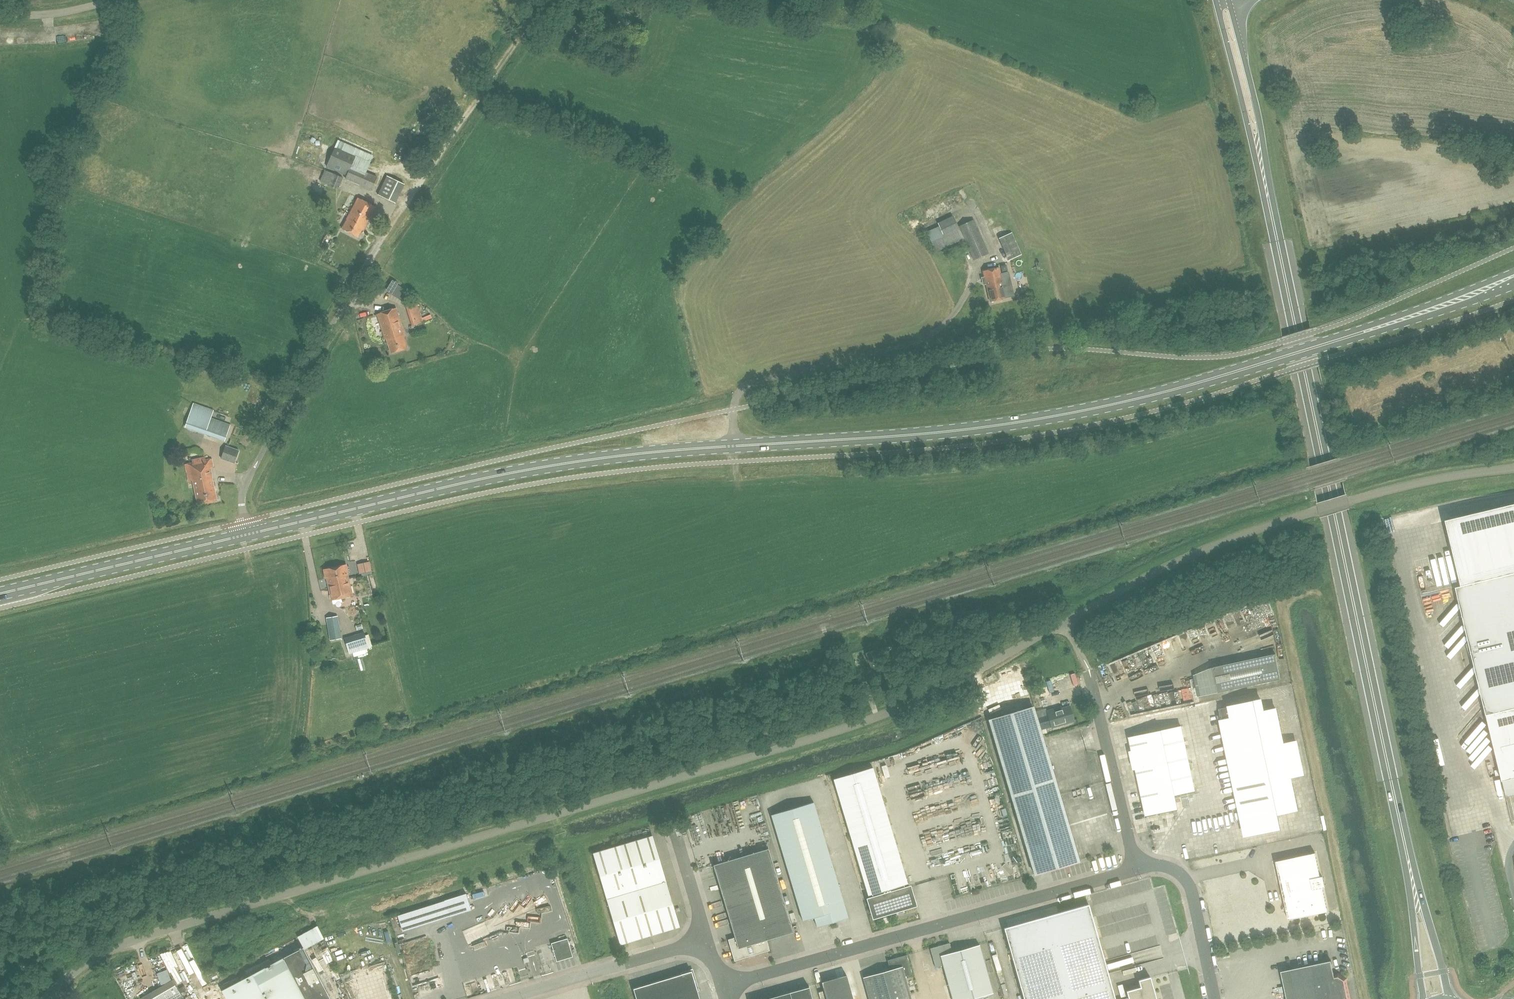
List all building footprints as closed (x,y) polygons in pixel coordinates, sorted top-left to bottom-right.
[(568,25),(574,17),(566,12),(561,20),(568,25)] [(570,41),(582,46),(585,38),(574,34),(570,41)] [(317,139),(312,148),(322,153),(327,144),(317,139)] [(335,148),(326,167),(347,176),(345,179),(372,191),(378,177),(367,172),(365,172),(370,160),(371,157),(372,155),(357,148),(345,143),(338,140),(335,148)] [(390,175),(383,194),(399,201),(407,182),(390,175)] [(376,207),(358,198),(342,229),(358,238),(363,228),(365,229),(376,207)] [(964,239),(953,216),(937,223),(939,226),(927,232),(936,252),(964,239)] [(974,220),(959,227),(974,260),(989,253),(974,220)] [(999,238),(1009,261),(1022,255),(1012,232),(999,238)] [(999,267),(983,271),(985,277),(983,277),(982,278),(983,282),(984,283),(986,282),(991,302),(1006,298),(1006,297),(1014,295),(1011,282),(1009,283),(1007,282),(1006,275),(1004,273),(1001,274),(999,267)] [(387,287),(403,299),(410,289),(394,277),(387,287)] [(419,307),(418,304),(406,308),(412,326),(424,322),(423,320),(426,319),(422,306),(419,307)] [(408,347),(404,335),(405,335),(396,308),(378,314),(386,339),(387,338),(392,353),(408,347)] [(187,428),(226,441),(231,427),(211,420),(214,412),(195,405),(187,428)] [(235,464),(239,451),(226,447),(222,459),(235,464)] [(214,467),(213,459),(186,465),(189,481),(194,480),(198,504),(217,500),(211,468),(214,467)] [(1446,520),(1461,584),(1455,586),(1502,779),(1506,794),(1513,793),(1513,504),(1446,520)] [(370,561),(357,564),(360,574),(372,571),(370,561)] [(326,578),(328,578),(332,600),(353,595),(348,574),(349,573),(347,565),(324,570),(326,578)] [(339,616),(326,618),(330,640),(342,638),(339,616)] [(365,631),(344,638),(350,654),(370,648),(365,631)] [(1229,665),(1213,668),(1218,693),(1234,690),(1281,680),(1276,655),(1267,657),(1267,655),(1261,658),(1229,665)] [(1223,719),(1221,720),(1242,822),(1244,821),(1247,835),(1277,829),(1274,814),(1298,809),(1291,777),(1303,774),(1296,741),(1284,744),(1276,708),(1264,711),(1261,699),(1221,708),(1223,719)] [(1035,874),(1079,861),(1033,706),(989,719),(1035,874)] [(1039,718),(1042,729),(1052,727),(1052,728),(1075,721),(1070,706),(1056,711),(1055,709),(1047,711),(1048,715),(1039,718)] [(1145,801),(1148,815),(1175,809),(1172,795),(1195,790),(1181,726),(1130,737),(1133,751),(1130,751),(1134,769),(1137,769),(1144,801),(1145,801)] [(1223,733),(1213,734),(1215,742),(1225,740),(1223,733)] [(875,916),(914,904),(873,767),(834,779),(875,916)] [(814,802),(771,815),(803,921),(815,917),(817,927),(848,918),(814,802)] [(653,835),(619,845),(593,853),(620,944),(680,926),(653,835)] [(734,961),(770,950),(767,940),(794,932),(769,848),(713,865),(735,937),(728,939),(734,961)] [(1328,911),(1323,887),(1325,887),(1323,877),(1321,877),(1316,853),(1276,861),(1289,920),(1328,911)] [(446,901),(450,917),(472,910),(467,895),(446,901)] [(402,925),(434,918),(430,902),(399,910),(402,925)] [(1004,928),(1024,998),(1115,998),(1089,904),(1004,928)] [(323,924),(313,926),(315,935),(325,933),(323,924)] [(390,937),(350,949),(366,998),(409,998),(390,937)] [(568,938),(551,943),(554,950),(553,950),(553,951),(554,951),(555,955),(555,956),(557,962),(573,957),(568,938)] [(979,944),(952,952),(950,943),(930,948),(936,967),(943,965),(953,998),(974,998),(993,994),(979,944)] [(222,991),(227,998),(331,998),(304,947),(222,991)] [(890,970),(863,977),(869,998),(911,998),(905,976),(912,974),(907,955),(887,960),(890,970)] [(1135,955),(1107,960),(1109,969),(1136,964),(1135,955)] [(1345,980),(1348,979),(1348,978),(1340,972),(1334,973),(1331,961),(1281,971),(1287,998),(1349,998),(1345,980)] [(166,968),(157,972),(162,983),(172,978),(166,968)] [(692,971),(633,988),(637,998),(700,998),(692,971)] [(826,998),(853,998),(846,974),(821,981),(826,998)] [(1150,977),(1138,980),(1140,987),(1126,991),(1128,998),(1123,998),(1156,998),(1150,977)] [(141,998),(180,998),(183,997),(173,980),(141,998)] [(809,986),(764,998),(813,998),(809,986)]
